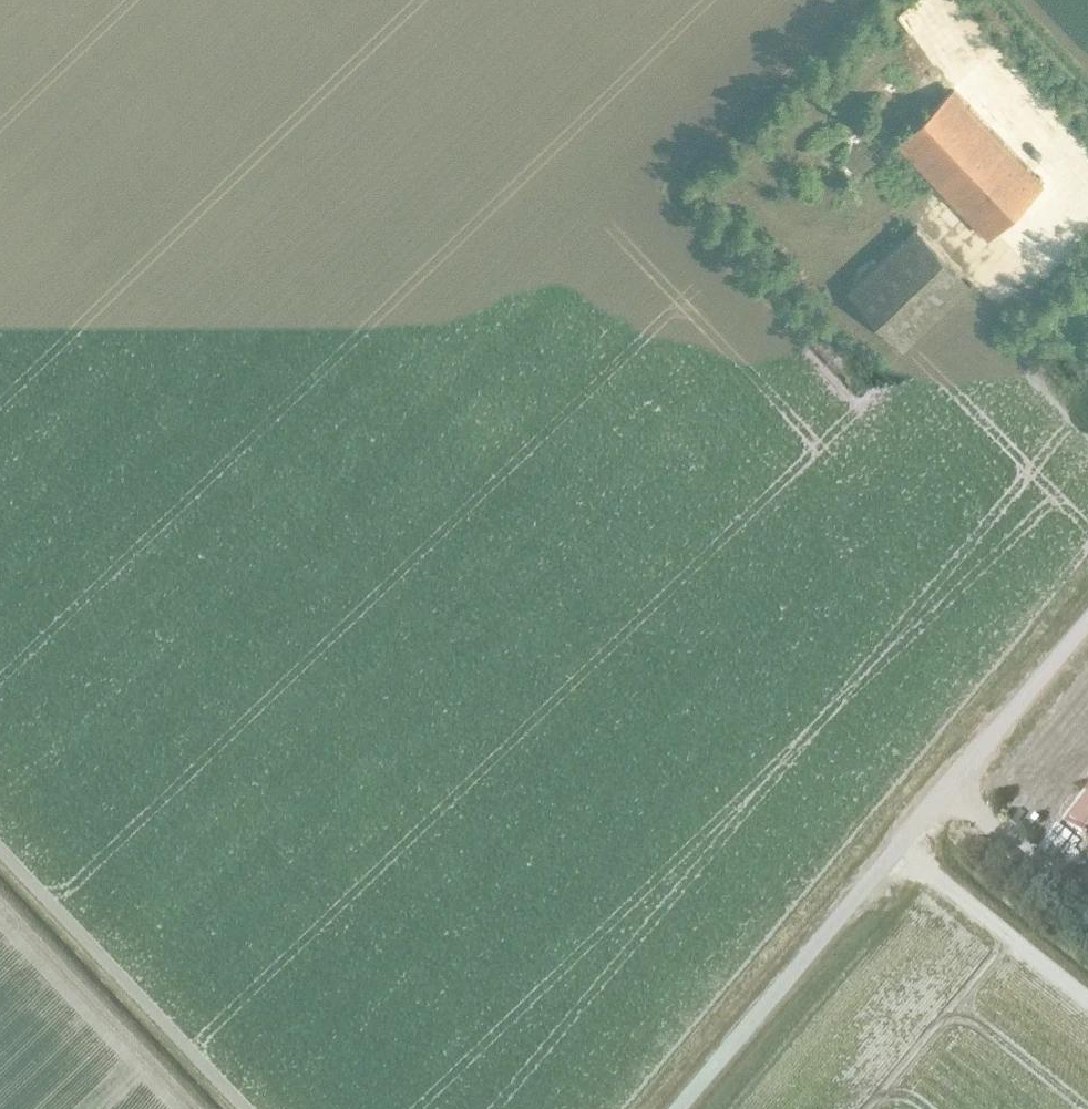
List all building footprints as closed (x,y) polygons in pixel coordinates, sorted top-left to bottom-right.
[(989,235),(1043,182),(954,89),(899,142),(989,235)] [(972,281),(920,227),(918,225),(850,289),(904,346),(972,281)] [(1067,824),(1087,841),(1087,798),(1067,824)]
